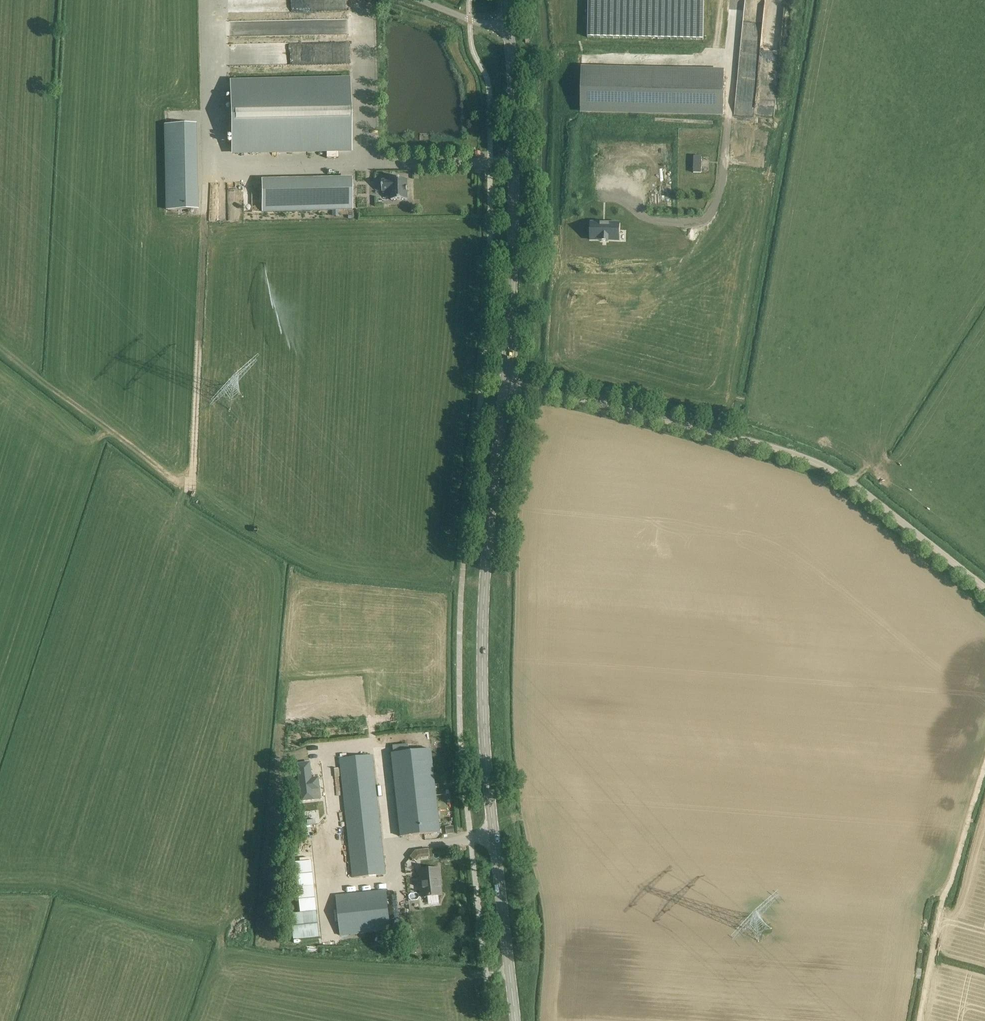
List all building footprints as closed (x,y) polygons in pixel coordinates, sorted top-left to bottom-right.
[(295,10),(295,0),(268,0),(268,11),(295,10)] [(587,37),(703,40),(704,0),(588,0),(587,37)] [(348,21),(230,23),(230,36),(283,35),(342,34),(342,41),(348,41),(348,32),(348,21)] [(337,60),(350,60),(350,42),(337,43),(337,60)] [(723,72),(582,69),(582,111),(722,114),(723,72)] [(352,150),(350,80),(230,83),(232,152),(352,150)] [(169,129),(171,214),(201,213),(199,129),(169,129)] [(694,173),(701,173),(702,157),(694,157),(694,173)] [(391,191),(391,200),(407,200),(407,179),(391,179),(391,180),(382,181),(382,192),(391,191)] [(261,182),(262,212),(331,211),(338,210),(353,210),(352,180),(261,182)] [(603,241),(603,242),(609,242),(609,241),(620,241),(621,225),(592,224),(592,241),(603,241)] [(392,754),(401,837),(441,832),(431,749),(392,754)] [(339,759),(353,879),(386,875),(373,755),(339,759)] [(302,800),(314,799),(313,789),(319,788),(318,776),(311,777),(309,760),(297,762),(302,800)] [(297,866),(302,913),(290,914),(292,940),(320,937),(317,912),(318,912),(313,865),(297,866)] [(441,896),(439,882),(440,882),(439,869),(420,871),(423,898),(441,896)] [(336,896),(340,937),(391,931),(387,890),(336,896)]
